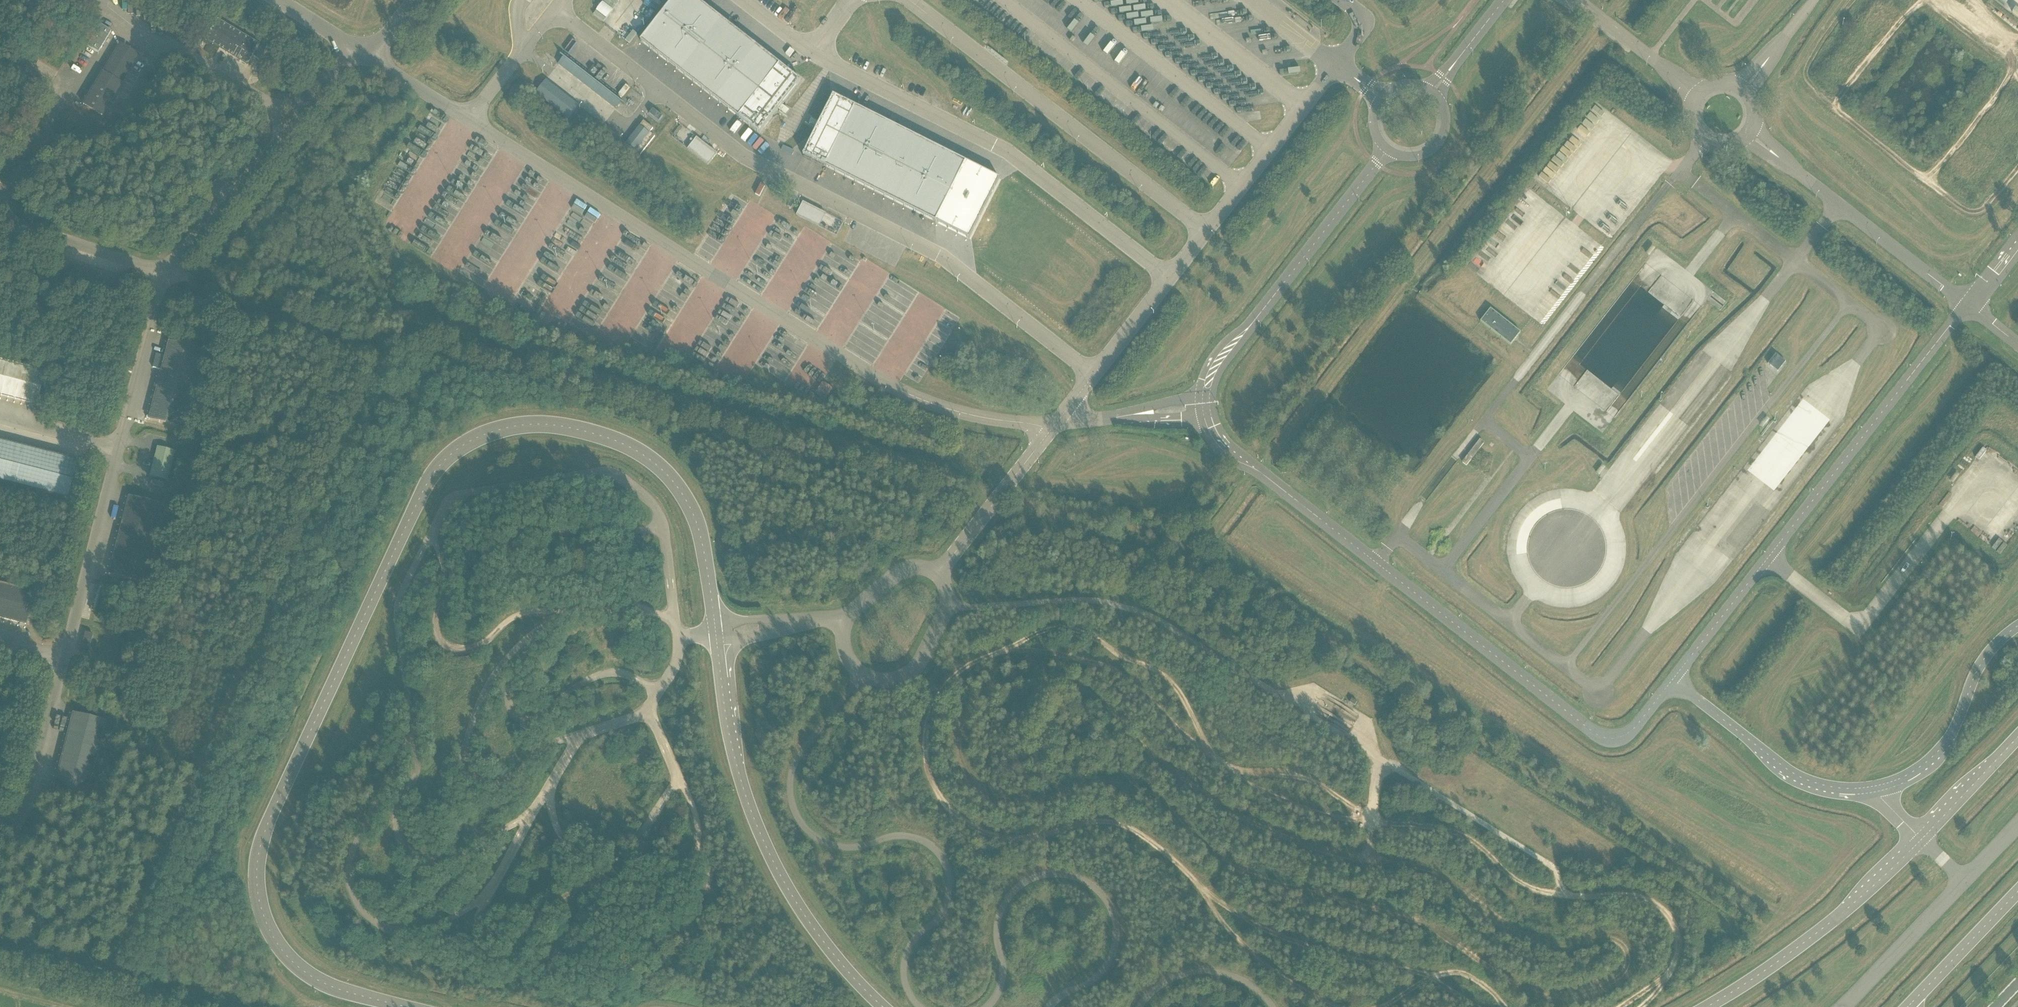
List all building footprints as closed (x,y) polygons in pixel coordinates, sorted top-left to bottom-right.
[(338,8),(342,0),(322,0),(338,8)] [(603,22),(619,2),(616,0),(605,0),(594,15),(603,22)] [(760,134),(780,108),(801,81),(697,0),(673,0),(641,41),(760,134)] [(256,50),(259,45),(217,20),(206,40),(247,65),(253,56),(258,59),(264,48),(260,46),(256,54),(255,53),(255,52),(256,53),(257,50),(256,50)] [(196,32),(201,35),(207,25),(202,22),(196,32)] [(625,41),(630,44),(637,34),(633,31),(625,41)] [(112,99),(138,55),(120,44),(83,105),(102,116),(106,109),(110,111),(111,109),(114,104),(110,102),(111,100),(112,99)] [(546,80),(535,93),(570,120),(580,107),(546,80)] [(817,128),(803,156),(804,156),(825,167),(935,222),(936,222),(969,239),(1000,179),(966,162),(965,162),(856,107),(833,96),(820,123),(819,125),(817,128)] [(653,109),(649,114),(659,122),(663,117),(653,109)] [(626,143),(622,148),(632,156),(635,151),(640,155),(655,136),(650,132),(653,128),(644,121),(636,130),(636,131),(627,142),(626,143)] [(687,150),(708,165),(717,153),(697,138),(687,150)] [(208,192),(215,198),(226,186),(218,179),(208,192)] [(803,202),(796,216),(819,227),(826,214),(803,202)] [(1515,332),(1485,308),(1475,321),(1505,345),(1515,332)] [(201,350),(199,350),(200,346),(195,345),(194,348),(169,342),(149,419),(181,428),(201,350)] [(1767,364),(1777,372),(1785,362),(1775,354),(1767,364)] [(36,405),(44,372),(0,361),(0,396),(36,405)] [(815,394),(828,400),(833,387),(820,381),(815,394)] [(1468,455),(1472,458),(1484,443),(1480,440),(1468,455)] [(68,499),(78,461),(0,441),(0,481),(68,499)] [(157,447),(150,477),(167,481),(175,451),(157,447)] [(1462,463),(1466,466),(1472,459),(1468,456),(1462,463)] [(109,574),(141,583),(161,505),(129,497),(109,574)] [(26,625),(34,592),(0,584),(0,618),(26,625)] [(86,633),(80,652),(88,654),(93,634),(86,633)] [(53,791),(76,796),(80,798),(85,799),(105,722),(73,713),(53,791)]
